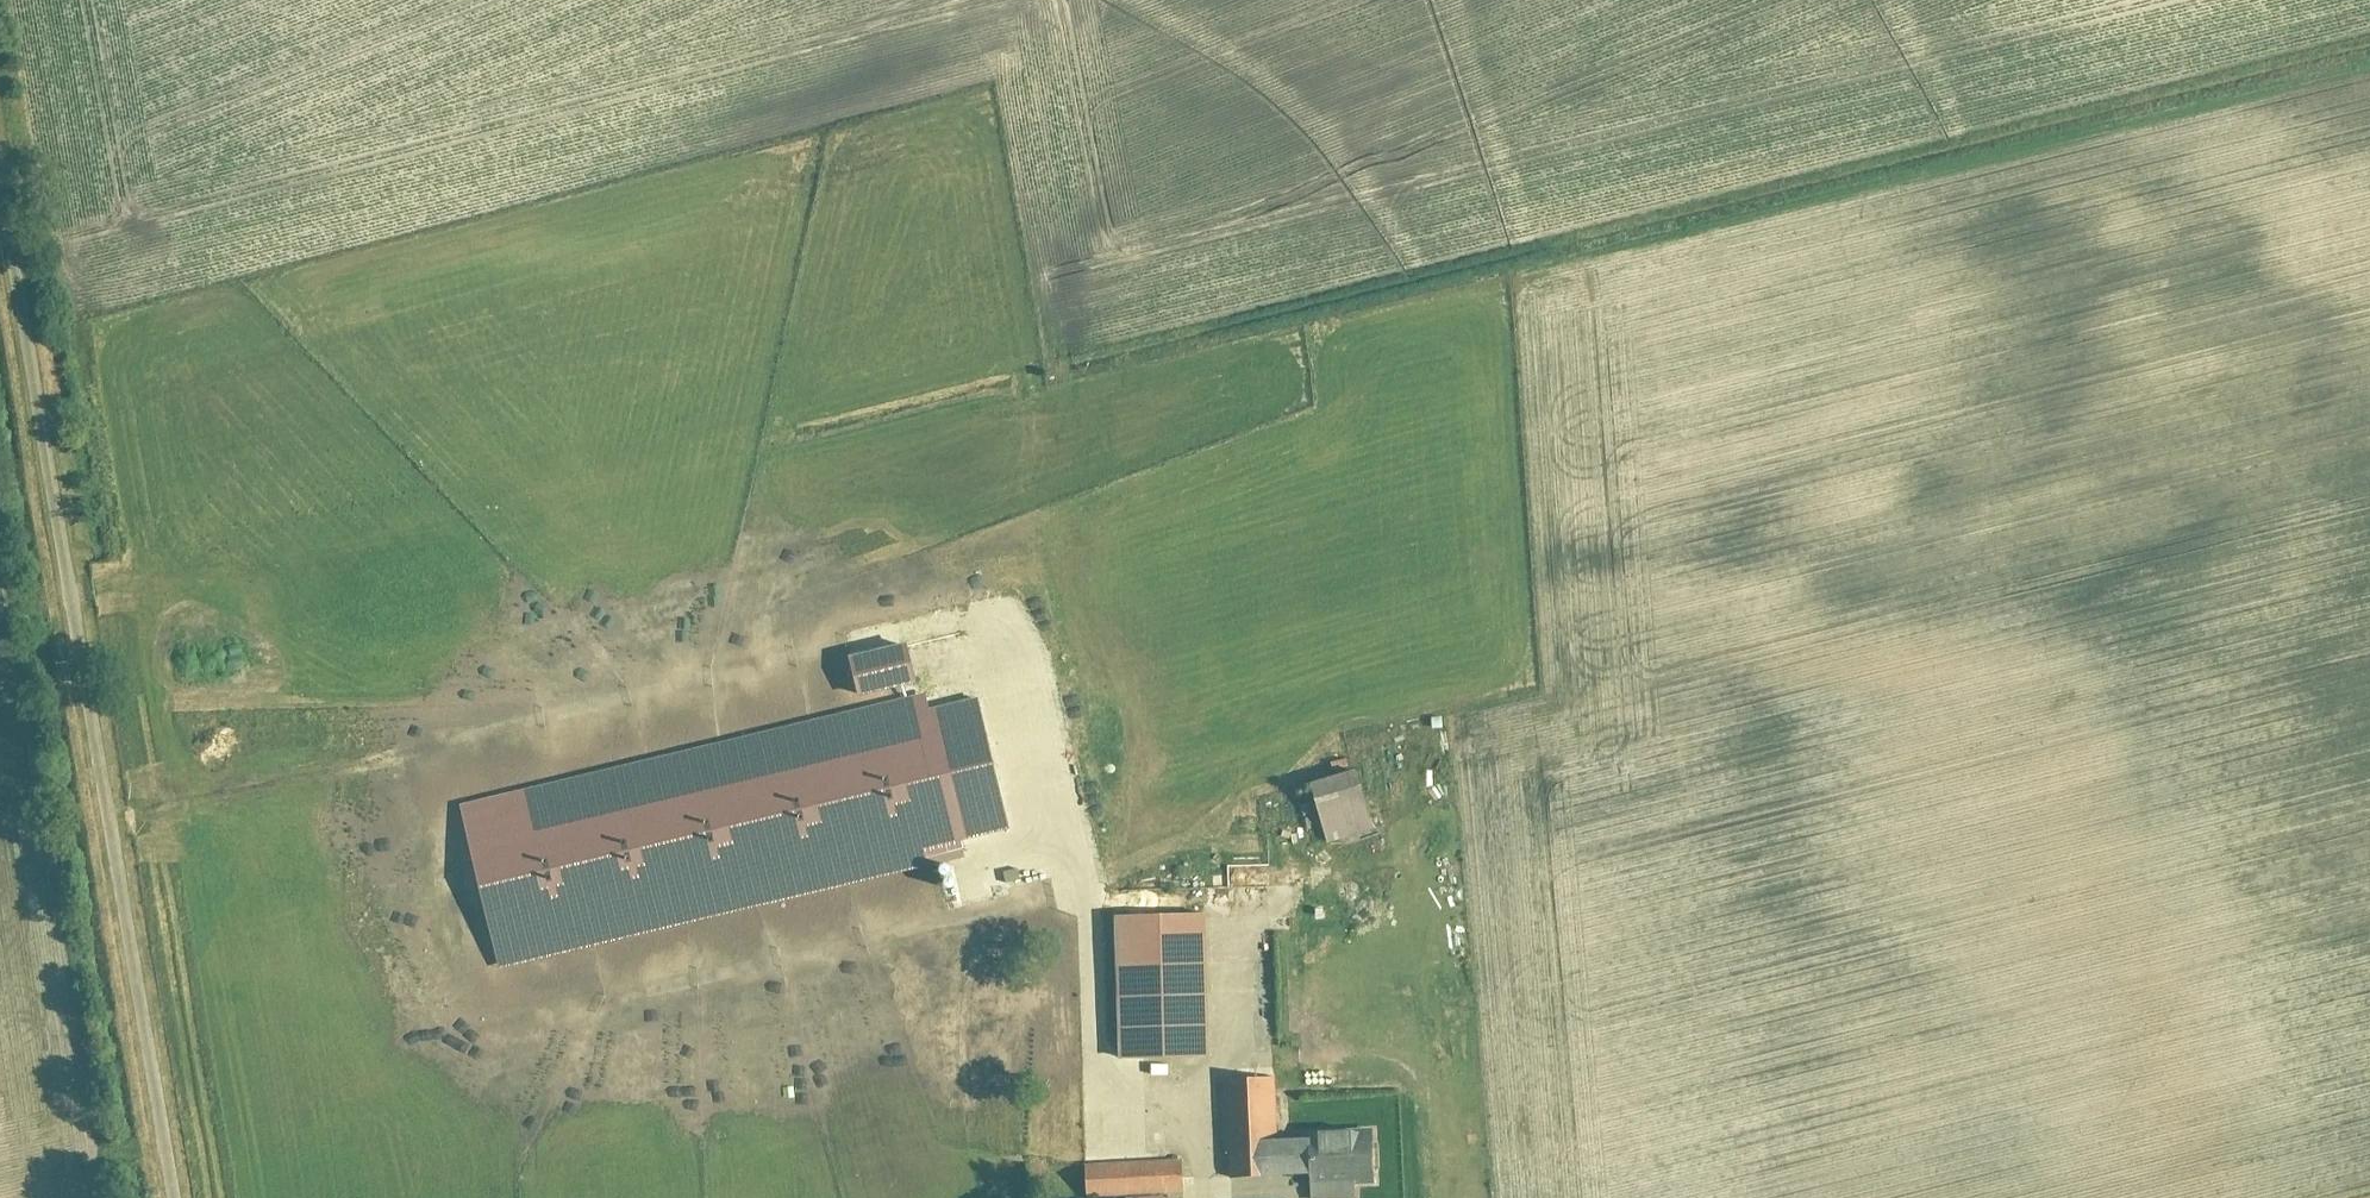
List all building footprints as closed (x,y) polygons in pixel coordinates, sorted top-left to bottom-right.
[(1317,794),(1333,851),(1387,836),(1371,779),(1317,794)] [(1131,917),(1135,1061),(1221,1059),(1217,914),(1131,917)] [(1226,1083),(1231,1182),(1390,1174),(1387,1123),(1285,1128),(1283,1080),(1226,1083)] [(1090,1197),(1162,1197),(1189,1197),(1187,1151),(1089,1155),(1090,1197)]
